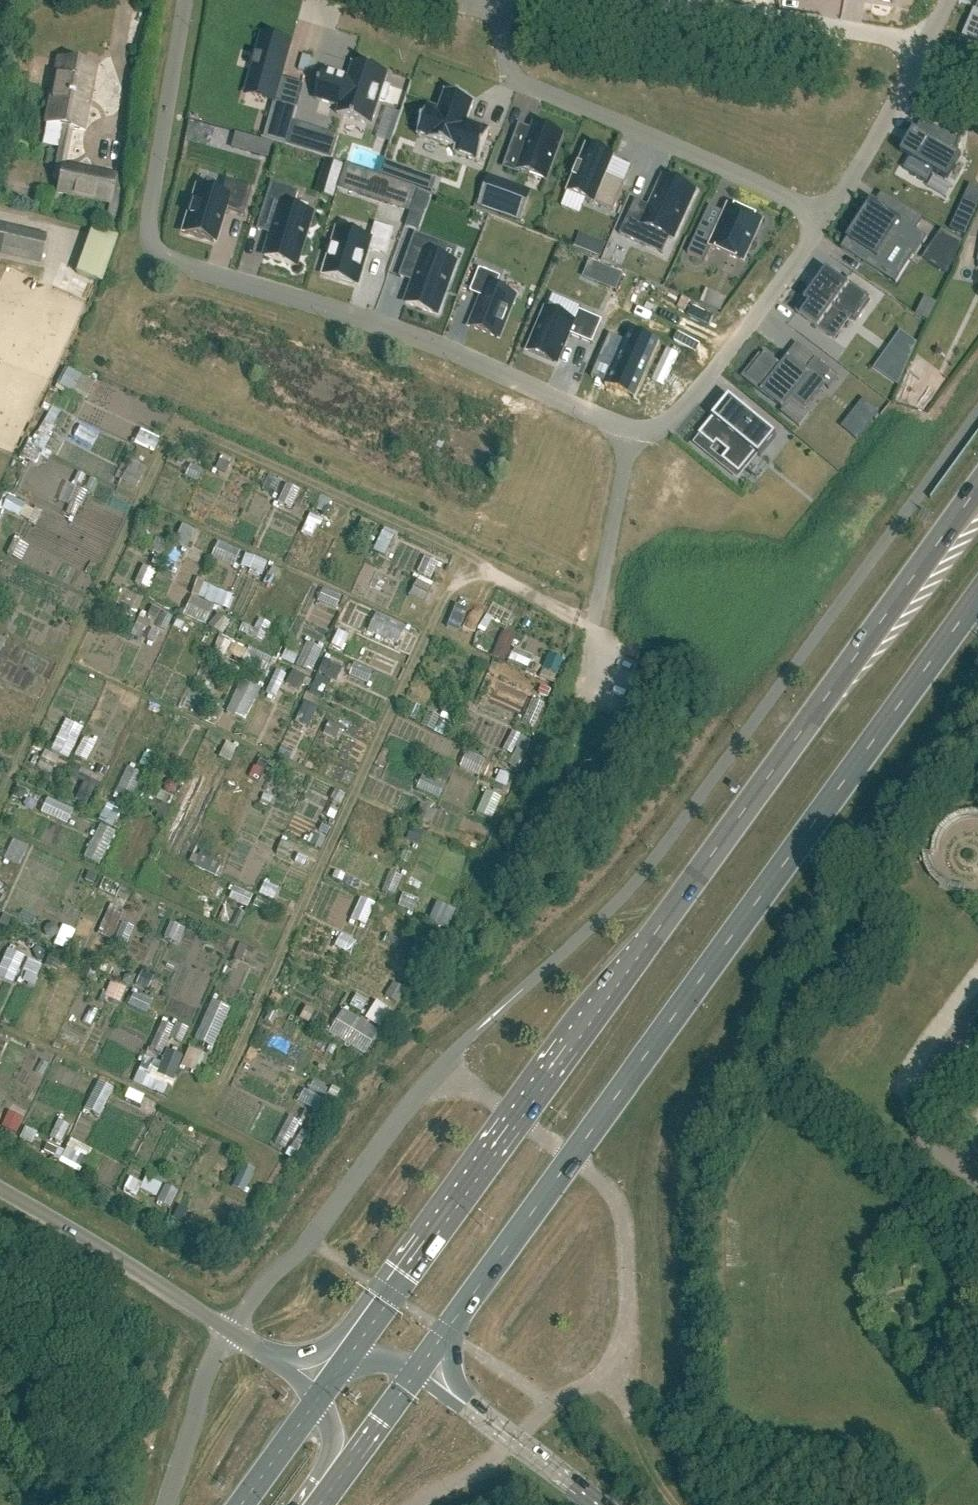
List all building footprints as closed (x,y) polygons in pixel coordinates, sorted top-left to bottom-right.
[(975,10),(963,37),(977,44),(977,12),(975,10)] [(264,36),(249,87),(279,95),(293,44),(264,36)] [(83,130),(95,67),(59,59),(47,123),(83,130)] [(385,84),(388,74),(354,63),(349,78),(325,71),(316,100),(340,107),(337,115),(372,126),(380,101),(387,104),(392,86),(385,84)] [(429,109),(419,138),(457,151),(455,155),(479,164),(489,135),(467,127),(475,104),(463,99),(464,96),(452,91),(451,95),(447,94),(440,113),(429,109)] [(263,138),(262,139),(287,146),(298,108),(276,102),(275,101),(265,139),(263,138)] [(946,113),(944,123),(952,124),(954,114),(946,113)] [(914,148),(902,170),(924,183),(930,172),(943,179),(955,158),(959,137),(941,133),(920,121),(907,143),(914,148)] [(536,126),(530,142),(517,137),(505,168),(519,173),(520,171),(547,182),(564,137),(536,126)] [(316,129),(309,152),(332,160),(339,137),(316,129)] [(255,140),(251,154),(269,159),(272,145),(255,140)] [(607,176),(614,158),(587,146),(568,192),(614,211),(625,184),(607,176)] [(327,162),(323,175),(339,180),(343,167),(327,162)] [(388,164),(384,175),(396,179),(399,168),(388,164)] [(347,165),(343,177),(365,184),(361,196),(389,205),(396,182),(347,165)] [(115,178),(64,167),(58,193),(110,203),(115,178)] [(489,178),(479,207),(507,217),(517,188),(489,178)] [(646,247),(654,231),(673,239),(695,192),(665,178),(651,208),(636,201),(621,235),(646,247)] [(197,187),(184,234),(215,242),(224,208),(246,214),(253,187),(225,179),(220,194),(197,187)] [(272,235),(265,257),(298,267),(315,214),(294,208),(299,192),(273,184),(259,231),(260,231),(261,226),(271,229),(269,234),(272,235)] [(842,247),(841,249),(843,250),(879,273),(898,244),(916,256),(928,239),(914,230),(919,222),(903,212),(898,220),(875,204),(870,212),(871,212),(868,217),(866,216),(845,249),(842,247)] [(701,227),(688,254),(706,263),(713,248),(744,262),(762,222),(730,207),(717,235),(701,227)] [(960,207),(950,230),(965,236),(975,214),(960,207)] [(91,276),(105,227),(83,220),(69,269),(91,276)] [(47,236),(0,225),(0,250),(42,260),(47,236)] [(338,229),(324,275),(359,286),(370,249),(386,255),(393,231),(377,226),(373,240),(338,229)] [(943,234),(933,250),(944,257),(938,266),(947,272),(960,244),(943,234)] [(438,256),(442,244),(417,235),(401,278),(402,278),(404,273),(413,277),(412,281),(414,282),(406,304),(439,316),(458,264),(438,256)] [(593,240),(587,253),(600,258),(605,245),(593,240)] [(607,268),(600,282),(617,290),(623,275),(607,268)] [(497,290),(501,279),(480,270),(471,294),(482,298),(470,328),(500,340),(516,298),(497,290)] [(814,288),(796,313),(822,332),(829,336),(842,317),(843,317),(845,313),(855,320),(871,299),(848,282),(850,279),(849,278),(845,283),(827,270),(814,288)] [(546,310),(528,351),(557,364),(570,334),(593,344),(603,321),(580,311),(575,322),(546,310)] [(612,334),(601,358),(616,365),(606,385),(608,386),(609,383),(636,396),(635,398),(636,399),(661,343),(660,343),(659,344),(632,331),(633,330),(632,330),(627,341),(612,334)] [(902,334),(876,370),(890,379),(915,343),(902,334)] [(766,353),(748,377),(763,389),(761,392),(784,410),(792,398),(807,410),(825,387),(829,390),(838,378),(816,360),(807,371),(789,356),(782,366),(766,353)] [(729,453),(725,457),(722,460),(725,462),(740,474),(743,470),(757,454),(759,456),(760,456),(777,436),(754,417),(730,398),(715,416),(699,435),(700,436),(715,448),(718,444),(729,453)] [(134,421),(126,436),(146,446),(153,431),(134,421)] [(121,481),(136,488),(142,476),(126,469),(121,481)] [(366,546),(380,550),(386,528),(372,524),(366,546)] [(213,584),(213,583),(188,574),(176,609),(201,617),(207,598),(223,604),(228,590),(213,584)] [(431,588),(415,580),(409,595),(424,602),(431,588)] [(114,583),(109,595),(126,602),(131,590),(114,583)] [(446,596),(441,614),(452,617),(458,600),(446,596)] [(127,621),(140,626),(147,605),(134,601),(127,621)] [(479,606),(468,638),(486,645),(498,612),(479,606)] [(541,655),(555,660),(560,643),(546,639),(541,655)] [(224,640),(220,649),(259,667),(263,659),(224,640)] [(306,665),(312,648),(301,644),(299,650),(278,643),(274,654),(306,665)] [(324,661),(318,674),(337,683),(343,670),(324,661)] [(527,718),(533,694),(521,691),(515,714),(527,718)] [(438,728),(445,712),(420,702),(413,717),(438,728)] [(46,745),(60,751),(74,721),(59,715),(46,745)] [(318,741),(336,742),(337,725),(320,724),(318,741)] [(505,750),(516,732),(504,724),(493,742),(505,750)] [(219,735),(212,750),(223,755),(230,740),(219,735)] [(487,777),(499,780),(502,767),(491,764),(487,777)] [(470,809),(482,815),(495,788),(483,782),(470,809)] [(134,788),(130,800),(147,805),(151,793),(134,788)] [(401,817),(394,835),(393,835),(387,849),(403,855),(415,822),(401,817)] [(311,836),(307,844),(310,846),(320,851),(325,840),(315,835),(314,838),(311,836)] [(244,902),(261,905),(263,893),(246,891),(244,902)] [(431,905),(444,910),(448,898),(435,893),(431,905)] [(84,934),(101,941),(115,902),(99,896),(84,934)] [(235,912),(228,927),(238,931),(245,916),(235,912)] [(46,939),(61,943),(67,922),(52,917),(46,939)] [(147,949),(139,971),(184,988),(192,966),(147,949)] [(378,991),(393,995),(398,978),(383,974),(378,991)] [(357,1012),(376,1023),(387,1004),(368,993),(357,1012)] [(361,1044),(372,1019),(332,1002),(322,1027),(361,1044)] [(76,1042),(89,1048),(100,1024),(87,1018),(76,1042)] [(182,1042),(174,1057),(188,1063),(195,1048),(182,1042)] [(9,1114),(2,1128),(17,1135),(23,1120),(9,1114)] [(101,1176),(112,1157),(101,1151),(90,1170),(101,1176)] [(242,1165),(232,1187),(243,1193),(253,1170),(242,1165)] [(146,1179),(140,1191),(156,1199),(162,1188),(146,1179)]
